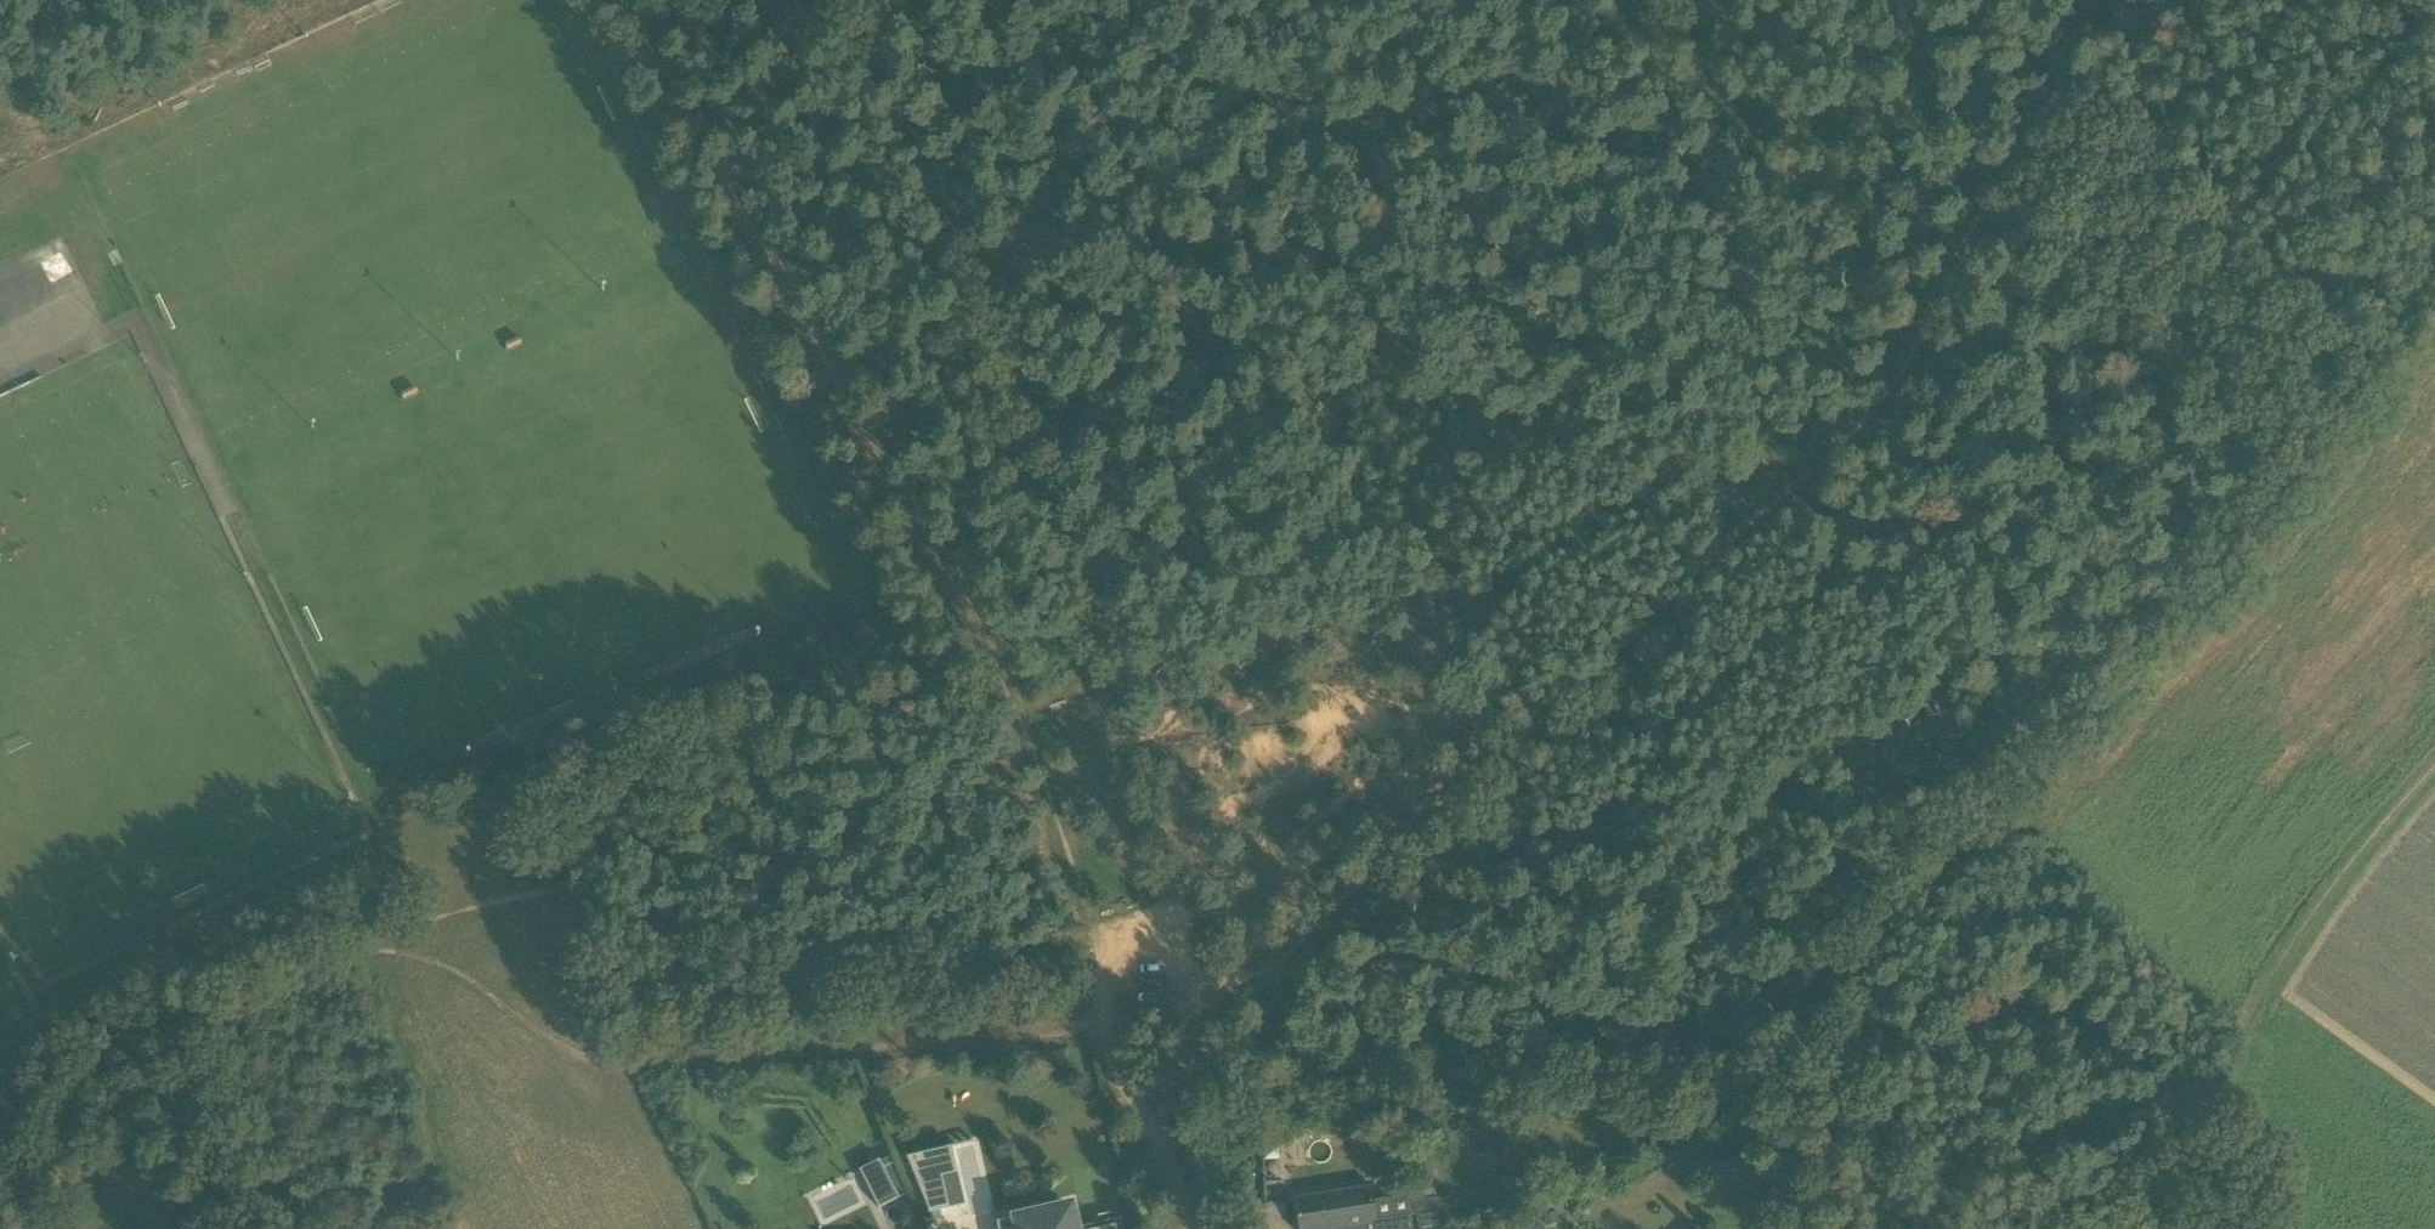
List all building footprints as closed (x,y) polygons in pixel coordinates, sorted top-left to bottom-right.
[(930,1213),(932,1212),(931,1210),(950,1205),(943,1176),(956,1173),(950,1148),(953,1147),(953,1145),(907,1156),(930,1213)] [(893,1183),(874,1192),(881,1206),(879,1207),(880,1208),(900,1198),(893,1183)] [(1296,1199),(1296,1201),(1297,1201),(1301,1228),(1336,1228),(1378,1223),(1373,1189),(1296,1199)] [(1413,1215),(1417,1214),(1419,1228),(1442,1228),(1442,1227),(1438,1199),(1438,1198),(1415,1201),(1415,1202),(1411,1203),(1413,1214),(1413,1215)] [(1068,1213),(1069,1213),(1067,1204),(1007,1218),(1007,1219),(997,1221),(999,1228),(1072,1228),(1068,1213)] [(1561,1222),(1558,1211),(1543,1215),(1546,1226),(1561,1222)]
